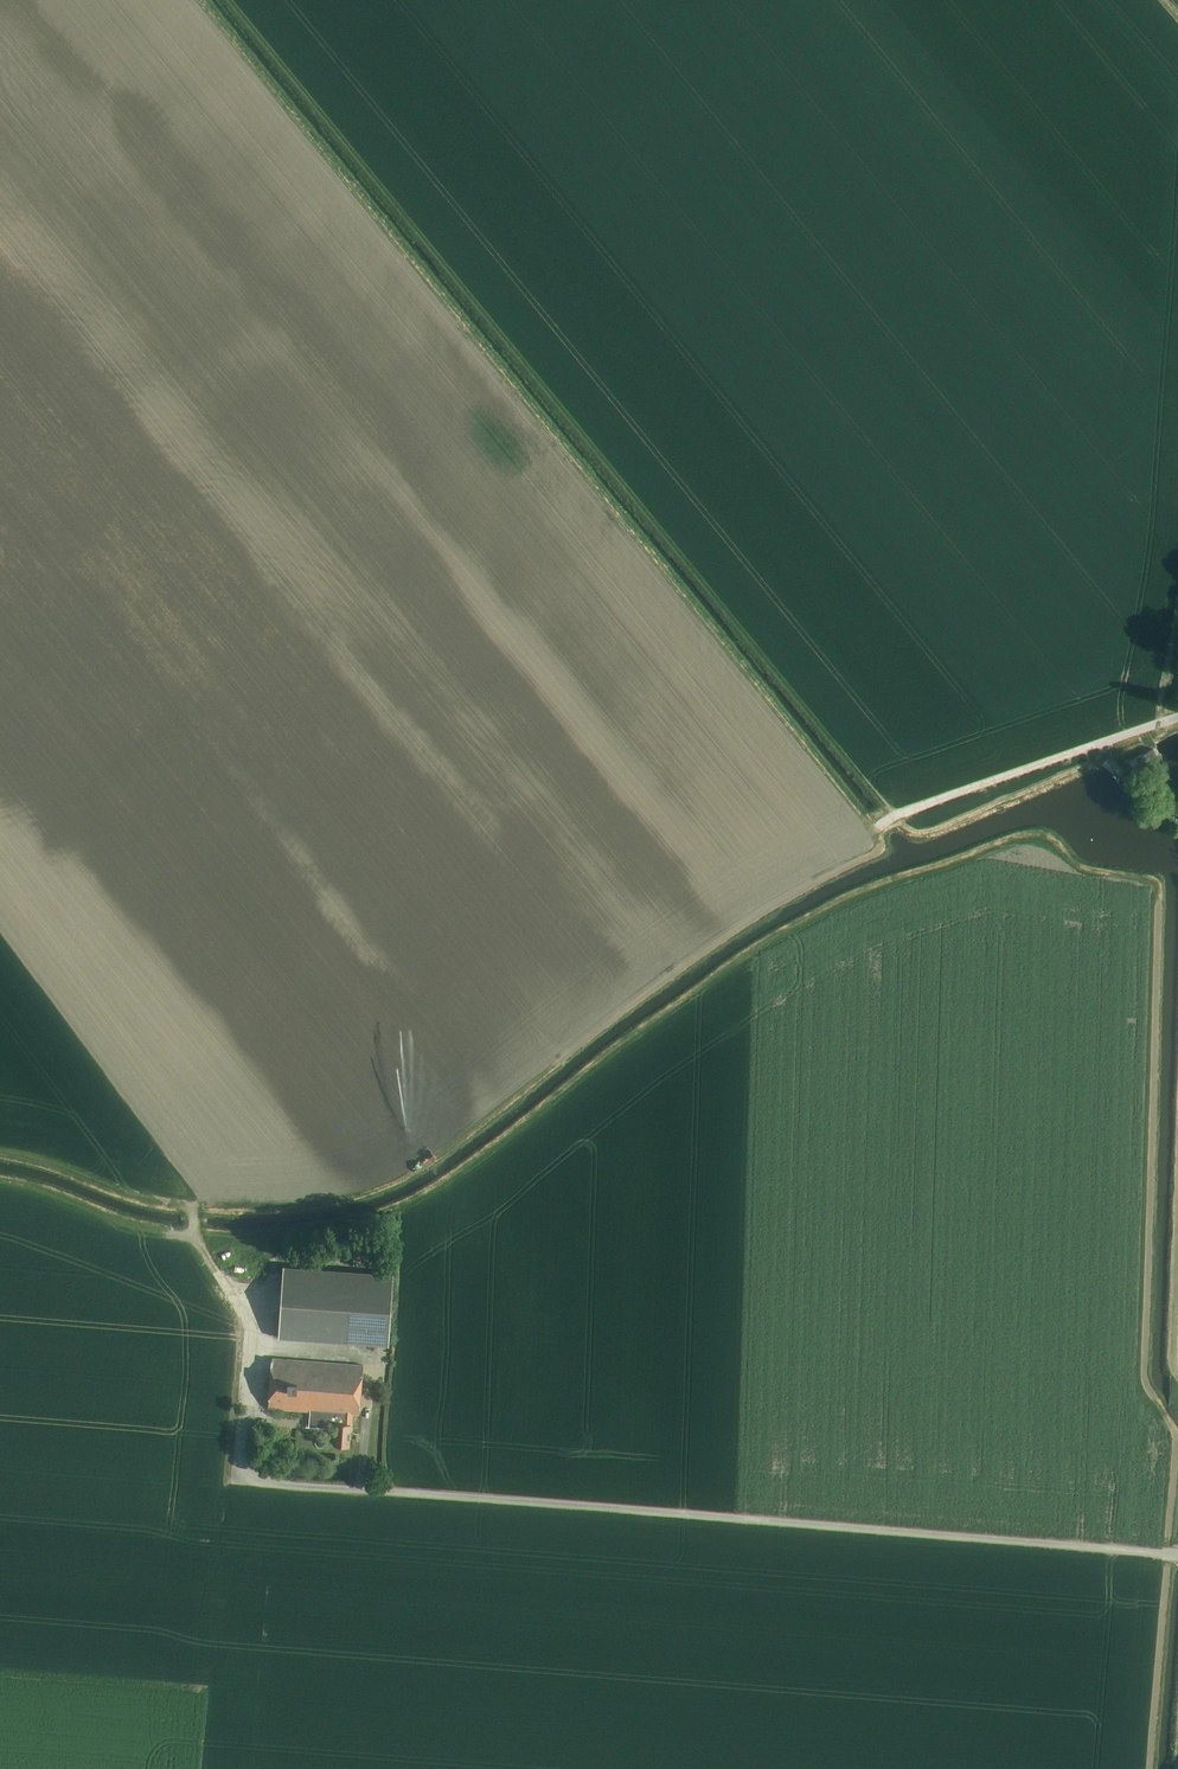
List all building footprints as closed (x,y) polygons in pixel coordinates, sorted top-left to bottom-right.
[(1154,748),(1138,756),(1142,764),(1158,755),(1154,748)] [(388,1344),(393,1273),(284,1266),(279,1337),(388,1344)] [(360,1414),(365,1366),(273,1358),(269,1407),(343,1414),(342,1424),(336,1423),(334,1447),(349,1448),(351,1425),(354,1425),(355,1414),(360,1414)]
